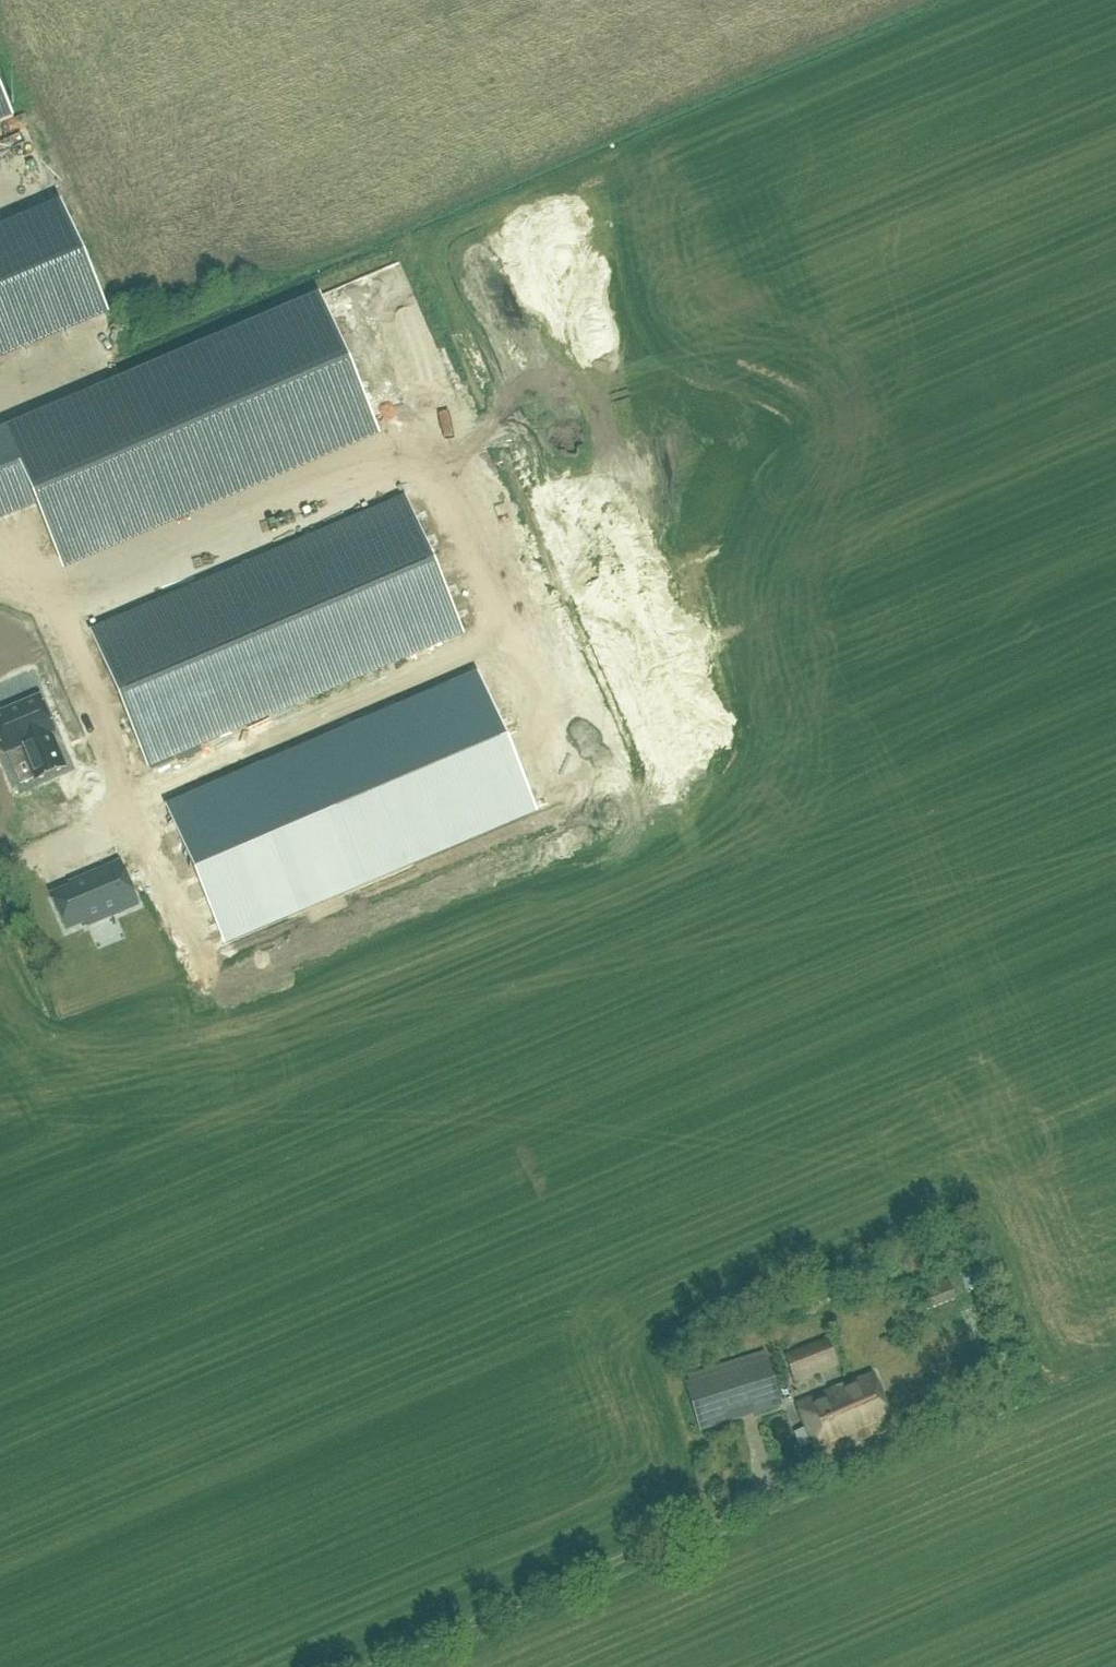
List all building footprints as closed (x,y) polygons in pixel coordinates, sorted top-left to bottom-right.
[(0,91),(0,126),(13,121),(0,91)] [(0,231),(0,364),(108,318),(60,205),(0,231)] [(318,300),(5,432),(55,550),(368,417),(318,300)] [(405,504),(94,635),(149,766),(460,634),(405,504)] [(475,680),(165,812),(222,945),(532,813),(475,680)] [(26,717),(19,700),(0,707),(0,726),(26,717)] [(55,712),(5,734),(20,768),(37,761),(52,795),(81,782),(67,748),(70,747),(55,712)] [(72,890),(52,898),(66,931),(86,923),(88,927),(137,906),(120,865),(71,886),(72,890)] [(789,1359),(801,1386),(844,1366),(831,1339),(789,1359)] [(776,1383),(768,1354),(692,1377),(701,1406),(776,1383)] [(894,1429),(875,1380),(799,1409),(819,1460),(894,1429)] [(779,1383),(697,1410),(705,1434),(787,1407),(779,1383)]
